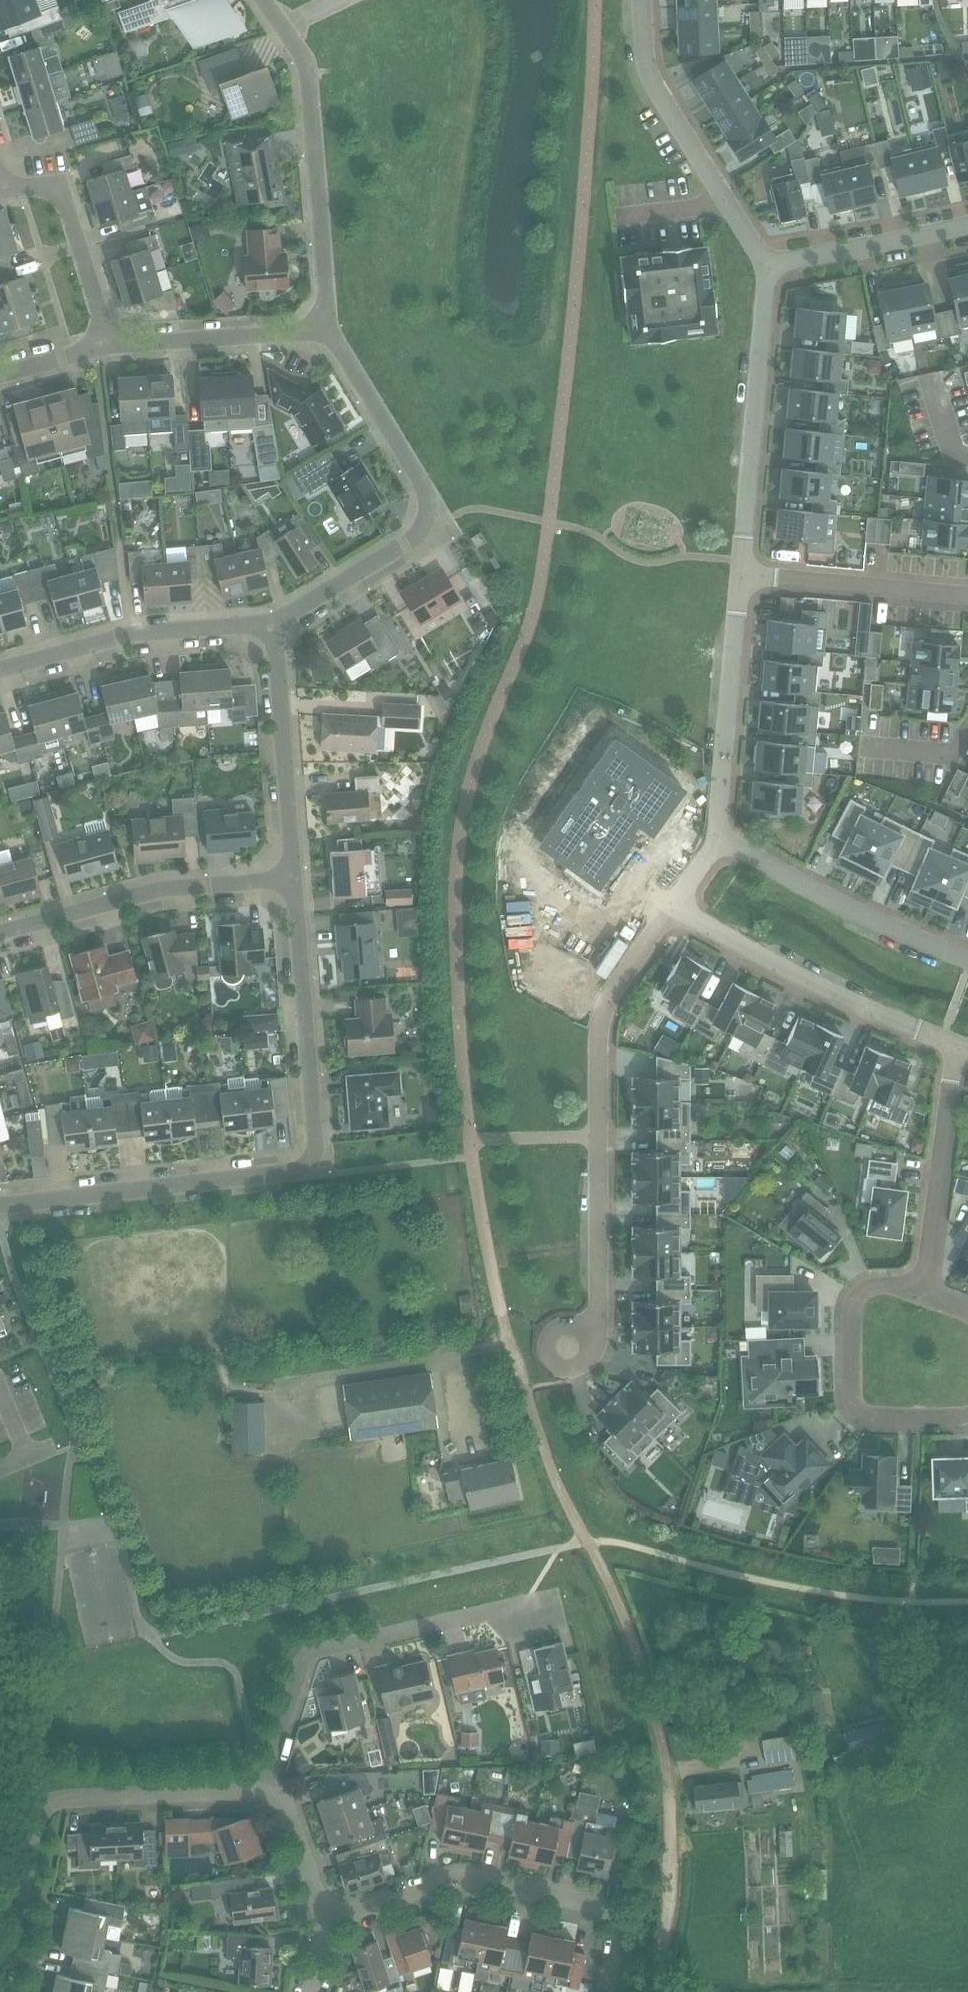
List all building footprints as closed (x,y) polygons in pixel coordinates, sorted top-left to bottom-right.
[(41,26),(63,18),(58,6),(40,13),(35,0),(0,0),(0,28),(21,20),(25,32),(31,30),(41,26)] [(149,2),(118,12),(125,32),(176,17),(201,43),(244,28),(224,0),(218,2),(218,0),(165,0),(157,8),(149,2)] [(716,28),(715,5),(678,7),(679,30),(716,28)] [(750,12),(751,27),(760,26),(759,12),(750,12)] [(63,18),(41,26),(31,30),(35,41),(67,30),(63,18)] [(761,41),(760,26),(751,27),(751,41),(761,41)] [(717,52),(716,28),(679,30),(680,54),(717,52)] [(771,42),(764,47),(772,59),(779,54),(771,42)] [(16,84),(49,74),(63,70),(58,54),(44,59),(41,50),(40,46),(38,47),(38,48),(10,56),(8,56),(16,84)] [(772,59),(764,47),(756,52),(764,64),(772,59)] [(899,58),(899,48),(884,49),(885,58),(899,58)] [(913,48),(899,48),(899,58),(914,57),(913,48)] [(868,50),(853,51),(854,61),(868,60),(868,50)] [(854,61),(853,51),(839,52),(839,62),(854,61)] [(221,84),(233,118),(278,101),(266,67),(237,77),(229,52),(201,62),(210,88),(221,84)] [(106,73),(108,79),(123,74),(117,53),(95,60),(94,60),(98,76),(106,73)] [(821,54),(807,55),(807,64),(822,63),(821,54)] [(807,64),(807,55),(793,56),(794,65),(807,64)] [(780,71),(772,59),(764,64),(772,76),(780,71)] [(913,61),(918,86),(926,85),(921,59),(913,61)] [(724,61),(693,80),(706,100),(737,81),(724,61)] [(16,84),(24,110),(57,100),(49,74),(16,84)] [(796,97),(804,92),(796,80),(788,85),(796,97)] [(749,100),(737,81),(706,100),(718,119),(749,100)] [(57,100),(24,110),(33,138),(35,137),(35,139),(37,140),(40,141),(43,140),(45,138),(45,135),(45,134),(65,128),(57,100)] [(760,119),(749,100),(718,119),(729,138),(727,139),(728,140),(763,118),(762,117),(760,119)] [(924,114),(928,128),(947,123),(943,109),(924,114)] [(775,138),(763,118),(728,140),(740,160),(768,143),(775,154),(796,140),(789,129),(775,138)] [(71,126),(77,145),(100,138),(94,119),(71,126)] [(935,143),(913,148),(924,192),(938,189),(937,185),(946,183),(939,154),(951,151),(945,126),(932,129),(935,143)] [(951,151),(958,180),(960,180),(961,183),(967,181),(967,130),(948,135),(945,126),(951,151)] [(224,144),(226,144),(230,143),(232,156),(230,159),(231,167),(228,168),(228,169),(234,168),(241,203),(232,205),(232,206),(262,201),(263,205),(282,202),(280,188),(288,187),(287,182),(279,184),(270,135),(246,139),(245,133),(244,133),(245,139),(223,143),(224,144)] [(888,140),(875,143),(881,168),(893,165),(900,194),(910,192),(910,195),(924,192),(913,148),(891,154),(888,140)] [(881,168),(875,143),(862,146),(865,160),(843,165),(854,209),(867,206),(866,202),(876,200),(869,171),(881,168)] [(131,155),(124,157),(105,163),(108,174),(87,181),(94,203),(131,192),(125,170),(135,167),(131,155)] [(805,214),(798,185),(810,182),(810,185),(811,185),(804,157),(791,160),(794,174),(771,180),(773,188),(770,189),(773,202),(776,201),(781,220),(783,219),(784,222),(796,220),(796,216),(805,214)] [(804,157),(811,185),(823,182),(830,211),(839,209),(840,212),(854,209),(843,165),(821,171),(817,157),(805,160),(804,157)] [(135,203),(131,192),(94,203),(101,225),(122,219),(126,230),(152,222),(148,210),(153,209),(150,199),(135,203)] [(195,194),(182,195),(183,210),(197,209),(195,194)] [(17,229),(16,226),(16,223),(9,223),(4,208),(0,210),(0,234),(17,229)] [(280,261),(279,254),(277,228),(249,231),(251,257),(244,257),(247,289),(288,286),(286,261),(280,261)] [(14,267),(14,266),(12,266),(9,256),(10,255),(18,252),(13,237),(19,234),(18,231),(17,229),(0,234),(0,271),(14,267)] [(112,260),(118,283),(156,271),(149,250),(159,247),(156,235),(130,242),(133,254),(112,260)] [(715,331),(713,315),(716,315),(713,287),(710,288),(705,247),(690,249),(690,246),(662,249),(663,252),(622,257),(624,272),(620,272),(624,300),(627,299),(631,340),(647,338),(647,341),(674,338),(674,335),(715,331)] [(37,297),(37,294),(37,291),(30,291),(25,277),(17,279),(16,278),(13,269),(15,268),(14,267),(0,271),(0,308),(37,297)] [(957,272),(958,277),(950,280),(956,309),(944,312),(950,336),(962,333),(961,328),(967,327),(967,270),(957,272)] [(156,271),(118,283),(125,305),(146,299),(150,310),(178,308),(172,290),(162,293),(156,271)] [(902,282),(902,283),(912,332),(912,331),(935,327),(937,339),(950,336),(944,312),(933,314),(927,284),(918,286),(917,281),(903,284),(902,282)] [(912,332),(902,283),(901,283),(901,284),(887,287),(888,292),(880,294),(886,324),(874,326),(878,351),(891,348),(890,343),(914,338),(912,331),(912,332)] [(0,308),(0,344),(33,334),(30,323),(39,321),(34,306),(40,302),(38,300),(37,297),(0,308)] [(828,338),(827,352),(840,353),(851,354),(852,340),(841,339),(844,313),(832,312),(833,303),(811,301),(810,310),(799,308),(796,335),(828,338)] [(921,365),(934,361),(928,344),(916,348),(921,365)] [(824,378),(823,392),(836,393),(847,394),(849,380),(838,379),(840,353),(827,352),(795,349),(793,375),(824,378)] [(308,397),(301,386),(269,369),(268,369),(274,404),(290,413),(292,412),(313,446),(344,427),(321,389),(308,397)] [(238,371),(225,372),(229,429),(253,428),(259,467),(279,464),(273,424),(255,427),(252,375),(238,375),(238,371)] [(229,429),(225,372),(213,373),(213,377),(200,378),(202,418),(208,417),(209,431),(229,429)] [(171,375),(145,377),(149,432),(174,430),(175,451),(190,450),(189,431),(188,422),(174,423),(171,375)] [(149,432),(145,377),(119,378),(122,424),(111,426),(114,450),(126,449),(124,433),(149,432)] [(76,388),(45,396),(60,450),(84,443),(88,459),(105,454),(99,402),(81,407),(76,388)] [(821,418),(819,432),(833,433),(844,435),(845,420),(834,419),(836,393),(823,392),(791,389),(789,415),(821,418)] [(60,450),(45,396),(14,404),(19,424),(9,426),(23,476),(40,472),(36,456),(60,450)] [(817,459),(816,472),(829,473),(829,474),(840,475),(841,460),(830,459),(833,433),(819,432),(788,429),(785,456),(817,459)] [(189,431),(190,450),(191,471),(211,469),(210,445),(206,442),(205,430),(189,431)] [(2,471),(14,468),(11,458),(0,461),(0,466),(2,471)] [(296,499),(308,492),(310,495),(329,483),(351,520),(380,502),(373,491),(377,489),(361,463),(344,473),(335,459),(315,471),(310,463),(283,479),(296,499)] [(924,476),(925,463),(900,461),(899,473),(924,476)] [(17,478),(14,468),(2,471),(4,482),(17,478)] [(813,499),(812,512),(825,513),(825,514),(836,515),(838,500),(827,499),(829,474),(829,473),(816,472),(784,469),(782,496),(813,499)] [(167,475),(136,475),(136,489),(167,489),(167,475)] [(928,499),(967,502),(967,480),(930,476),(928,499)] [(928,499),(926,520),(967,524),(967,502),(928,499)] [(823,537),(825,514),(825,513),(812,512),(780,509),(778,536),(810,539),(808,551),(833,553),(834,538),(823,537)] [(295,529),(276,540),(275,541),(283,553),(297,575),(317,562),(307,547),(318,540),(303,516),(291,523),(295,529)] [(865,542),(877,543),(880,518),(867,517),(865,542)] [(892,519),(880,518),(877,543),(890,544),(892,519)] [(926,520),(924,542),(940,544),(939,549),(954,550),(955,545),(967,546),(967,532),(967,524),(926,520)] [(259,548),(237,553),(247,592),(270,587),(263,561),(275,558),(283,553),(275,541),(276,540),(270,529),(257,538),(259,548)] [(471,538),(477,548),(486,542),(481,533),(471,538)] [(212,545),(200,546),(202,573),(218,572),(224,598),(247,592),(237,553),(225,556),(222,543),(212,545)] [(187,561),(165,563),(169,602),(192,601),(190,574),(202,573),(200,546),(186,547),(187,561)] [(85,570),(72,574),(82,609),(106,603),(103,591),(105,587),(104,582),(119,579),(114,548),(81,557),(85,570)] [(169,602),(165,563),(143,565),(142,551),(128,552),(130,579),(143,578),(145,604),(169,602)] [(51,565),(29,571),(37,601),(49,598),(50,602),(54,604),(57,616),(82,609),(72,574),(59,577),(57,569),(51,565)] [(402,593),(420,624),(460,600),(442,569),(429,577),(430,578),(419,584),(419,583),(402,593)] [(3,631),(27,624),(24,612),(27,608),(26,604),(37,601),(29,571),(0,579),(0,619),(3,631)] [(848,619),(848,602),(838,603),(838,620),(848,619)] [(857,630),(855,655),(867,656),(870,631),(872,603),(859,602),(857,630)] [(768,647),(799,650),(813,651),(815,627),(826,628),(827,613),(803,611),(802,624),(770,621),(768,647)] [(327,641),(344,670),(365,658),(372,670),(401,652),(378,615),(363,624),(360,619),(346,627),(347,629),(327,641)] [(882,632),(870,631),(867,656),(878,657),(879,657),(882,632)] [(915,640),(913,663),(956,667),(958,644),(946,643),(946,638),(931,637),(931,642),(915,640)] [(813,651),(799,650),(798,664),(767,661),(764,687),(796,690),(809,692),(809,691),(811,665),(822,666),(824,652),(813,651)] [(878,657),(867,656),(867,666),(877,667),(878,657)] [(39,664),(42,673),(60,668),(57,659),(39,664)] [(956,667),(913,663),(911,684),(954,688),(956,667)] [(219,664),(204,665),(207,708),(231,706),(233,722),(247,721),(244,695),(232,696),(230,668),(220,669),(219,664)] [(209,723),(207,708),(204,665),(189,666),(190,672),(180,672),(182,700),(169,701),(172,726),(209,723)] [(125,675),(135,717),(138,731),(159,727),(172,726),(169,701),(156,702),(150,675),(141,677),(140,672),(125,675)] [(108,713),(96,716),(103,740),(115,737),(111,722),(135,717),(125,675),(110,678),(112,683),(102,686),(108,713)] [(884,685),(871,684),(869,709),(881,710),(884,685)] [(954,688),(911,684),(909,707),(952,711),(954,688)] [(66,690),(52,694),(63,735),(86,728),(90,744),(103,740),(96,716),(84,719),(77,692),(68,695),(66,690)] [(763,701),(760,728),(792,730),(805,732),(805,731),(816,732),(819,707),(820,692),(809,691),(809,692),(796,690),(794,704),(763,701)] [(36,732),(25,735),(31,760),(44,756),(43,753),(66,746),(63,735),(52,694),(37,698),(39,703),(29,705),(36,732)] [(322,748),(374,751),(376,725),(419,728),(420,706),(404,705),(384,704),(383,717),(324,715),(322,748)] [(4,751),(6,759),(11,762),(18,760),(19,763),(31,760),(25,735),(13,739),(6,712),(0,713),(0,752),(4,751)] [(805,732),(792,730),(791,744),(759,741),(757,768),(788,771),(802,772),(802,771),(804,746),(815,747),(816,732),(805,731),(805,732)] [(588,869),(603,879),(635,834),(632,831),(638,822),(646,828),(666,799),(672,804),(683,789),(672,780),(669,778),(619,743),(609,757),(605,754),(584,784),(591,789),(585,798),(577,793),(545,838),(560,848),(555,854),(584,875),(588,869)] [(947,791),(958,797),(964,785),(967,777),(967,773),(958,769),(952,780),(947,791)] [(54,771),(39,773),(41,788),(55,786),(54,771)] [(802,772),(788,771),(787,784),(756,781),(753,808),(765,809),(764,818),(786,820),(786,811),(798,812),(800,786),(811,787),(813,772),(802,771),(802,772)] [(326,794),(328,822),(369,819),(367,792),(380,791),(379,775),(355,777),(356,792),(326,794)] [(821,799),(836,801),(838,780),(823,779),(821,799)] [(48,790),(58,828),(74,824),(64,786),(48,790)] [(33,801),(44,840),(60,835),(49,797),(33,801)] [(133,820),(137,862),(156,860),(155,856),(184,854),(183,837),(199,835),(196,797),(172,799),(173,816),(133,820)] [(882,825),(881,824),(863,815),(867,807),(851,799),(832,835),(846,842),(841,854),(862,864),(882,825)] [(205,811),(208,852),(228,851),(228,846),(256,843),(253,812),(225,814),(225,809),(205,811)] [(885,816),(881,824),(882,825),(862,864),(884,875),(889,864),(903,870),(920,833),(885,816)] [(60,844),(69,880),(88,875),(87,873),(94,871),(95,873),(118,867),(108,831),(60,844)] [(935,840),(920,833),(903,870),(917,876),(912,888),(934,897),(951,857),(950,856),(932,848),(935,840)] [(950,856),(951,857),(934,897),(956,906),(961,895),(967,898),(967,854),(954,848),(950,856)] [(331,852),(334,898),(374,895),(370,849),(331,852)] [(21,893),(22,897),(40,892),(31,859),(14,864),(13,860),(0,864),(0,899),(21,893)] [(386,891),(386,904),(413,903),(412,889),(386,891)] [(222,974),(222,973),(222,974),(223,976),(223,978),(224,979),(226,981),(229,983),(231,983),(233,984),(235,983),(237,983),(239,982),(240,981),(241,980),(242,978),(243,976),(243,975),(243,973),(243,972),(252,971),(251,965),(265,964),(262,928),(249,929),(248,923),(218,926),(222,974)] [(342,947),(345,977),(379,974),(375,923),(337,926),(338,947),(342,947)] [(143,939),(148,958),(153,978),(154,978),(156,985),(158,988),(162,989),(169,987),(172,984),(173,981),(171,974),(185,970),(184,964),(197,963),(194,933),(176,935),(174,930),(143,939)] [(73,956),(84,998),(116,990),(115,986),(136,980),(128,952),(113,956),(114,959),(108,961),(104,947),(73,956)] [(671,1015),(693,1028),(707,1003),(696,996),(711,971),(680,952),(679,953),(682,955),(666,980),(670,982),(663,994),(678,1003),(671,1015)] [(1,957),(6,973),(16,970),(11,954),(1,957)] [(197,967),(198,980),(211,979),(209,966),(197,967)] [(18,975),(31,1023),(47,1019),(46,1014),(59,1011),(62,1019),(75,1016),(66,985),(54,988),(48,967),(18,975)] [(9,1004),(8,998),(3,979),(0,980),(0,1007),(9,1004)] [(731,1039),(754,994),(733,983),(719,1010),(707,1003),(693,1028),(715,1039),(723,1028),(733,1034),(731,1039)] [(754,994),(731,1039),(732,1039),(734,1034),(746,1040),(739,1052),(762,1064),(774,1038),(762,1032),(776,1005),(754,994)] [(347,1020),(349,1054),(394,1051),(391,1014),(386,1015),(385,998),(356,1000),(358,1019),(347,1020)] [(9,1004),(0,1007),(0,1017),(12,1013),(9,1004)] [(640,1026),(653,1033),(660,1021),(647,1014),(640,1026)] [(774,1038),(762,1064),(784,1074),(790,1062),(802,1067),(799,1072),(800,1073),(821,1026),(799,1016),(786,1044),(774,1038)] [(821,1026),(800,1073),(803,1068),(814,1073),(810,1086),(831,1096),(842,1070),(830,1064),(843,1037),(821,1026)] [(2,1029),(6,1042),(15,1040),(11,1027),(2,1029)] [(674,1035),(673,1047),(695,1049),(696,1037),(674,1035)] [(18,1053),(15,1040),(6,1042),(9,1056),(18,1053)] [(119,1070),(126,1070),(126,1045),(97,1045),(97,1061),(119,1061),(119,1070)] [(855,1074),(842,1070),(831,1096),(853,1104),(860,1092),(871,1097),(869,1103),(870,1103),(889,1055),(866,1046),(855,1074)] [(911,1065),(889,1055),(870,1103),(873,1097),(884,1102),(879,1115),(903,1124),(913,1098),(900,1093),(911,1065)] [(632,1089),(632,1103),(679,1103),(679,1102),(679,1079),(691,1079),(691,1064),(690,1064),(656,1056),(656,1078),(634,1078),(634,1089),(632,1089)] [(350,1106),(352,1129),(382,1126),(382,1114),(387,1114),(386,1094),(400,1093),(399,1073),(348,1077),(349,1094),(351,1096),(352,1104),(350,1106)] [(229,1083),(205,1086),(210,1126),(224,1124),(224,1129),(226,1129),(233,1132),(239,1134),(246,1135),(251,1134),(246,1091),(245,1080),(243,1077),(228,1079),(229,1083)] [(259,1078),(245,1080),(246,1091),(251,1134),(255,1134),(258,1133),(262,1131),(265,1130),(268,1128),(272,1126),(274,1124),(276,1123),(275,1118),(290,1116),(285,1077),(261,1080),(259,1078)] [(16,1080),(19,1094),(28,1091),(25,1078),(16,1080)] [(103,1095),(116,1093),(114,1081),(101,1083),(103,1095)] [(183,1099),(167,1101),(172,1144),(179,1142),(184,1140),(190,1137),(195,1133),(197,1133),(196,1127),(210,1126),(205,1086),(182,1089),(183,1099)] [(32,1104),(28,1091),(19,1094),(23,1107),(32,1104)] [(150,1093),(126,1096),(131,1135),(144,1134),(145,1139),(147,1139),(153,1142),(157,1143),(163,1144),(168,1144),(172,1144),(167,1101),(151,1103),(150,1093)] [(698,1093),(698,1107),(712,1107),(711,1093),(698,1093)] [(104,1108),(88,1110),(93,1153),(98,1152),(103,1151),(108,1149),(111,1146),(116,1142),(118,1142),(117,1137),(131,1135),(126,1096),(102,1098),(104,1108)] [(93,1153),(88,1110),(72,1112),(70,1102),(46,1105),(51,1145),(66,1143),(66,1148),(68,1148),(74,1151),(80,1153),(87,1154),(93,1153)] [(691,1102),(679,1102),(679,1103),(632,1103),(632,1116),(634,1116),(634,1127),(656,1127),(656,1140),(691,1140),(691,1102)] [(27,1121),(28,1131),(42,1129),(40,1119),(27,1121)] [(45,1155),(42,1129),(28,1131),(31,1156),(45,1155)] [(938,1144),(939,1130),(927,1129),(926,1143),(938,1144)] [(691,1154),(691,1140),(656,1140),(656,1153),(634,1153),(634,1164),(632,1164),(632,1177),(679,1177),(679,1154),(691,1154)] [(856,1143),(855,1154),(871,1156),(871,1155),(868,1155),(869,1145),(872,1145),(872,1144),(856,1143)] [(9,1181),(0,1147),(0,1182),(9,1181)] [(902,1209),(905,1192),(892,1190),(893,1180),(894,1180),(896,1164),(870,1161),(868,1177),(882,1178),(880,1189),(875,1188),(873,1204),(870,1203),(869,1207),(872,1207),(869,1231),(899,1235),(901,1218),(902,1218),(902,1217),(901,1216),(902,1210),(903,1211),(903,1209),(902,1209)] [(679,1190),(679,1177),(632,1177),(632,1191),(634,1191),(634,1202),(656,1202),(656,1215),(691,1215),(691,1190),(679,1190)] [(807,1192),(791,1212),(799,1218),(789,1231),(819,1256),(827,1247),(830,1250),(842,1236),(818,1217),(826,1208),(807,1192)] [(691,1229),(691,1215),(656,1215),(656,1227),(634,1227),(634,1239),(632,1238),(632,1252),(679,1252),(679,1229),(691,1229)] [(957,1235),(967,1241),(967,1216),(957,1235)] [(955,1266),(967,1273),(967,1244),(955,1266)] [(679,1275),(679,1252),(632,1252),(632,1266),(634,1266),(634,1277),(656,1277),(656,1289),(691,1289),(691,1275),(679,1275)] [(771,1324),(815,1324),(815,1322),(819,1322),(819,1307),(815,1307),(815,1292),(792,1292),(792,1276),(758,1276),(758,1310),(771,1310),(771,1324)] [(691,1303),(691,1289),(656,1289),(656,1302),(634,1302),(634,1313),(632,1313),(633,1327),(679,1327),(679,1304),(691,1303)] [(8,1332),(8,1331),(7,1331),(0,1314),(0,1335),(8,1332)] [(679,1340),(679,1327),(633,1327),(633,1340),(634,1340),(634,1352),(657,1352),(657,1365),(691,1365),(691,1340),(679,1340)] [(791,1356),(790,1338),(740,1340),(740,1341),(748,1341),(749,1358),(745,1358),(746,1375),(753,1375),(754,1391),(767,1391),(767,1403),(793,1402),(793,1393),(819,1392),(817,1359),(805,1359),(805,1355),(791,1356)] [(429,1373),(344,1385),(351,1434),(436,1422),(429,1373)] [(623,1388),(614,1398),(647,1431),(646,1431),(654,1440),(682,1412),(657,1388),(648,1397),(632,1381),(624,1389),(623,1388)] [(647,1431),(614,1398),(604,1408),(605,1409),(597,1416),(613,1432),(604,1442),(628,1466),(654,1440),(646,1431),(647,1431)] [(231,1402),(232,1452),(264,1452),(264,1402),(231,1402)] [(829,1464),(810,1443),(806,1438),(796,1447),(784,1434),(762,1455),(741,1448),(726,1495),(741,1500),(743,1494),(759,1480),(776,1499),(774,1505),(793,1510),(798,1493),(815,1477),(819,1476),(826,1470),(827,1467),(829,1464)] [(897,1457),(865,1455),(865,1470),(853,1470),(852,1493),(864,1493),(864,1500),(882,1501),(882,1509),(911,1510),(912,1486),(898,1485),(898,1474),(896,1474),(897,1457)] [(954,1455),(937,1456),(938,1494),(967,1493),(967,1512),(967,1459),(967,1455),(954,1455)] [(450,1504),(468,1499),(470,1508),(520,1497),(511,1459),(444,1474),(450,1504)] [(527,1675),(535,1710),(562,1704),(559,1690),(573,1687),(562,1642),(535,1649),(541,1672),(527,1675)] [(449,1656),(453,1675),(457,1692),(504,1681),(496,1648),(472,1654),(473,1655),(465,1656),(464,1652),(449,1656)] [(377,1667),(382,1687),(387,1711),(400,1708),(399,1704),(433,1696),(425,1661),(391,1669),(390,1664),(377,1667)] [(365,1721),(358,1692),(353,1673),(330,1678),(333,1693),(320,1696),(327,1729),(365,1721)] [(390,1717),(378,1720),(386,1755),(398,1752),(390,1717)] [(481,1741),(495,1735),(488,1720),(474,1726),(481,1741)] [(561,1750),(576,1744),(570,1728),(555,1733),(561,1750)] [(762,1741),(766,1763),(817,1755),(816,1747),(808,1749),(806,1734),(762,1741)] [(747,1780),(749,1794),(794,1788),(791,1770),(752,1775),(752,1779),(747,1780)] [(318,1802),(325,1822),(366,1808),(362,1796),(373,1792),(366,1772),(327,1774),(335,1796),(318,1802)] [(742,1782),(713,1784),(693,1786),(695,1809),(744,1805),(742,1782)] [(455,1851),(461,1852),(470,1808),(459,1806),(461,1798),(438,1793),(431,1828),(443,1831),(441,1841),(454,1844),(456,1847),(455,1851)] [(487,1839),(499,1842),(506,1807),(483,1803),(482,1811),(470,1808),(461,1852),(468,1853),(469,1849),(472,1847),(484,1850),(487,1839)] [(523,1864),(529,1866),(538,1822),(526,1820),(528,1812),(506,1807),(499,1842),(511,1844),(508,1855),(521,1857),(523,1860),(523,1864)] [(352,1849),(357,1847),(386,1838),(388,1837),(381,1817),(371,1821),(366,1808),(325,1822),(332,1843),(348,1837),(352,1849)] [(574,1821),(571,1841),(582,1844),(577,1868),(593,1871),(593,1873),(604,1875),(604,1874),(607,1874),(610,1859),(615,1860),(617,1847),(612,1846),(614,1837),(613,1837),(615,1827),(618,1816),(597,1812),(590,1811),(577,1808),(574,1821)] [(565,1866),(570,1841),(574,1821),(550,1816),(549,1824),(538,1822),(529,1866),(535,1867),(536,1863),(539,1861),(552,1864),(554,1853),(567,1856),(565,1866)] [(165,1821),(166,1841),(166,1843),(221,1841),(228,1861),(244,1856),(249,1859),(250,1858),(247,1855),(250,1855),(252,1853),(256,1852),(257,1850),(258,1848),(258,1846),(250,1823),(249,1821),(247,1819),(244,1819),(235,1822),(234,1818),(165,1821)] [(142,1822),(116,1823),(118,1858),(135,1857),(136,1866),(157,1865),(156,1829),(143,1830),(142,1822)] [(118,1858),(116,1823),(90,1824),(91,1832),(78,1833),(79,1868),(100,1867),(100,1859),(118,1858)] [(386,1838),(357,1847),(361,1859),(340,1866),(348,1890),(386,1878),(382,1865),(394,1861),(386,1838)] [(246,1877),(227,1880),(211,1882),(213,1896),(231,1894),(235,1922),(276,1917),(271,1887),(248,1890),(246,1877)] [(70,1907),(66,1929),(105,1936),(108,1924),(119,1926),(122,1924),(126,1905),(85,1898),(90,1899),(88,1911),(70,1907)] [(450,1926),(446,1946),(443,1961),(466,1966),(468,1958),(479,1960),(488,1916),(481,1915),(480,1919),(477,1921),(465,1918),(463,1929),(450,1926)] [(494,1918),(488,1916),(479,1960),(475,1977),(484,1979),(488,1977),(489,1970),(511,1975),(518,1940),(506,1938),(508,1927),(495,1925),(493,1922),(494,1918)] [(399,1936),(388,1940),(396,1965),(399,1974),(432,1963),(427,1945),(429,1943),(429,1940),(427,1935),(425,1933),(422,1932),(420,1927),(408,1931),(405,1929),(404,1926),(397,1928),(399,1936)] [(105,1936),(66,1929),(62,1950),(80,1954),(78,1966),(109,1972),(119,1974),(123,1956),(112,1954),(110,1950),(103,1949),(105,1936)] [(530,1943),(518,1940),(511,1975),(533,1979),(535,1971),(546,1973),(555,1930),(549,1929),(548,1933),(545,1935),(532,1932),(530,1943)] [(561,1931),(555,1930),(546,1973),(544,1982),(578,1988),(585,1954),(573,1951),(575,1941),(563,1938),(560,1935),(561,1931)] [(241,1983),(249,1983),(269,1985),(272,1949),(252,1948),(253,1936),(229,1934),(227,1958),(242,1959),(241,1983)] [(396,1965),(386,1969),(377,1941),(352,1949),(366,1990),(386,1983),(389,1991),(404,1991),(405,1991),(399,1974),(396,1965)] [(54,1991),(94,1991),(95,1991),(100,1991),(103,1991),(105,1990),(109,1972),(78,1966),(75,1978),(57,1975),(54,1991)]
